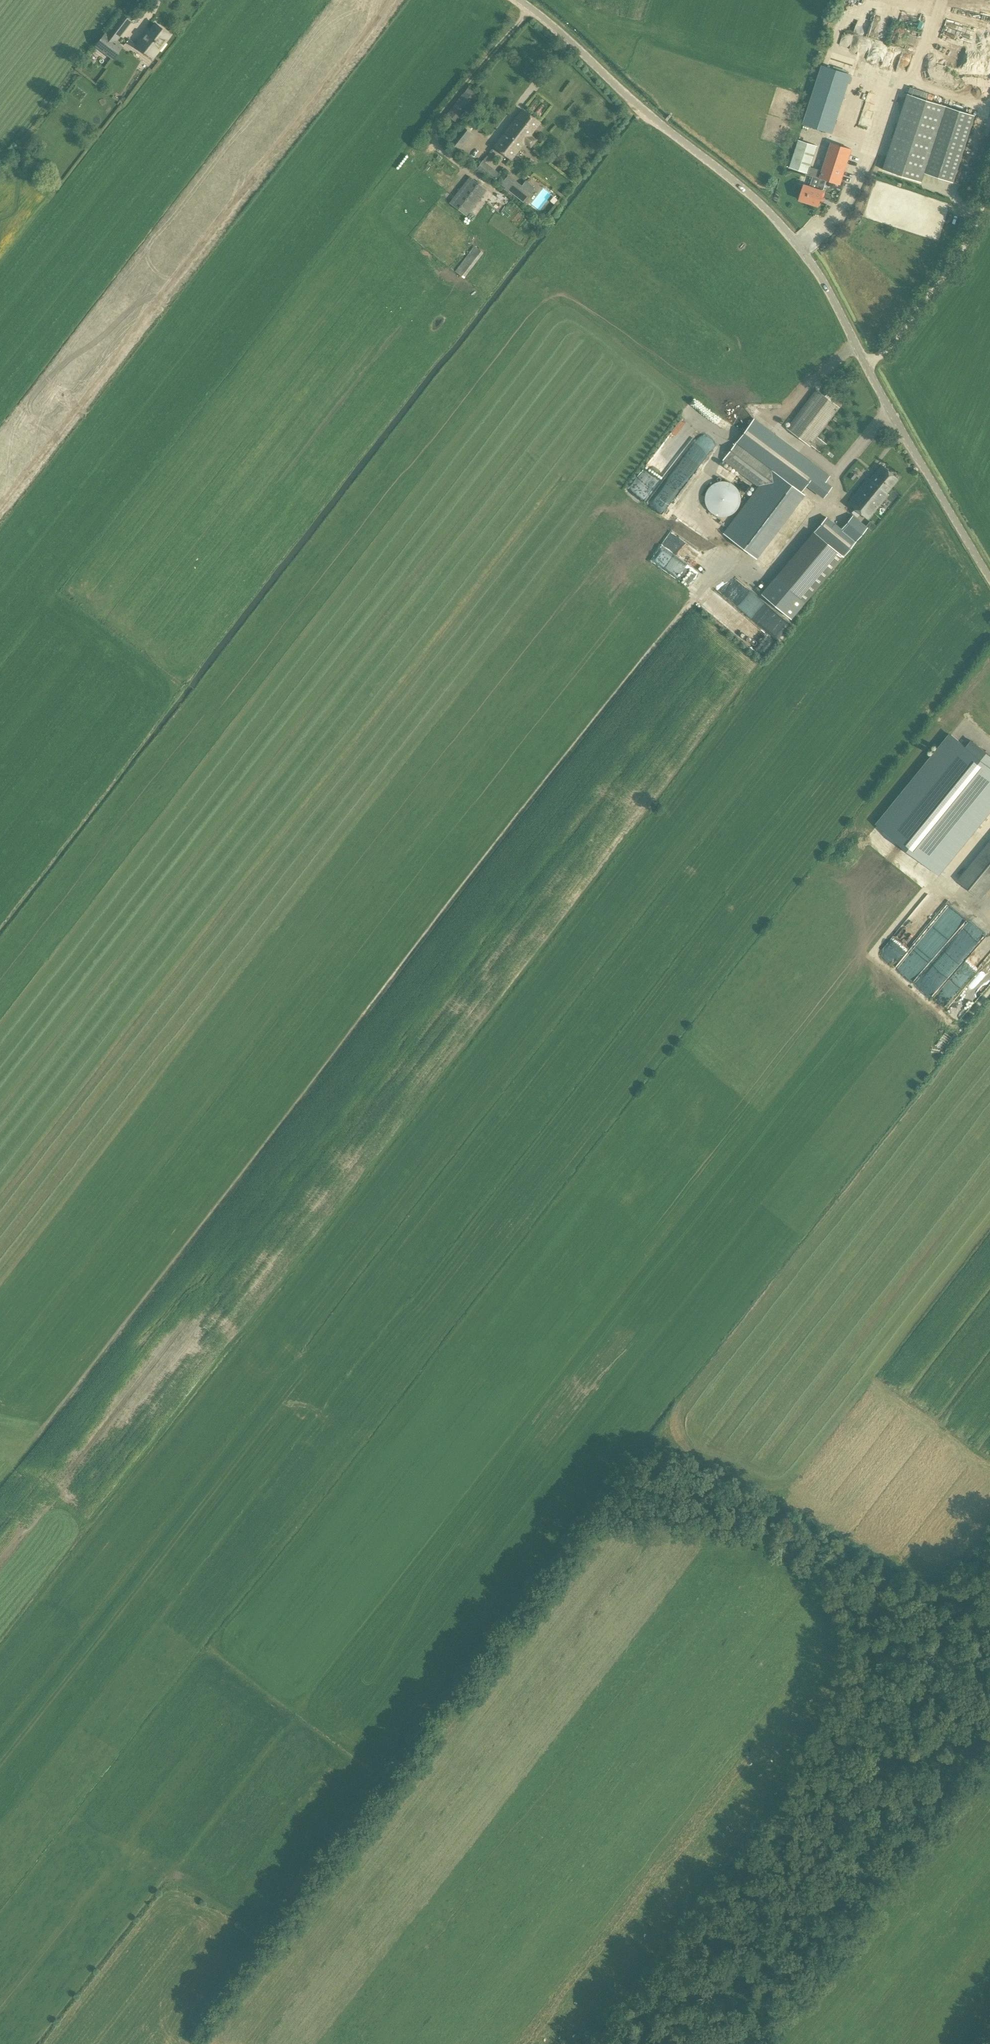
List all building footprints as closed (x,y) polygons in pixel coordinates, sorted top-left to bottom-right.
[(152,55),(157,49),(159,50),(165,42),(163,41),(169,34),(155,23),(144,37),(143,36),(136,45),(144,51),(145,49),(152,55)] [(122,47),(105,34),(96,45),(113,58),(122,47)] [(847,70),(834,66),(833,69),(823,66),(805,123),(833,132),(851,75),(846,73),(847,70)] [(457,122),(473,102),(475,103),(481,96),(469,86),(463,93),(447,114),(457,122)] [(954,182),(975,115),(907,93),(883,169),(922,182),(925,172),(954,182)] [(531,147),(536,140),(531,135),(540,122),(523,108),(494,146),(512,160),(525,142),(531,147)] [(471,134),(463,127),(450,143),(459,150),(471,134)] [(809,173),(818,145),(799,139),(790,167),(809,173)] [(841,184),(852,149),(832,143),(821,176),(820,179),(813,176),(810,186),(805,185),(801,199),(818,205),(827,179),(841,184)] [(522,185),(509,175),(501,184),(514,194),(523,201),(534,187),(525,181),(522,185)] [(467,216),(487,190),(470,176),(450,203),(467,216)] [(464,278),(483,252),(475,245),(455,271),(464,278)] [(810,446),(840,407),(816,389),(787,428),(810,446)] [(724,534),(748,552),(791,495),(799,501),(804,493),(801,491),(806,484),(824,497),(831,487),(825,482),(829,476),(754,419),(723,460),(759,488),(724,534)] [(886,493),(898,478),(882,465),(870,479),(869,477),(848,502),(868,518),(888,494),(886,493)] [(740,500),(740,498),(740,497),(740,495),(740,494),(739,492),(739,491),(738,490),(737,488),(736,487),(735,486),(734,485),(733,484),(732,483),(730,482),(729,482),(727,481),(726,481),(724,481),(723,481),(721,481),(720,481),(718,481),(717,482),(715,482),(714,483),(713,484),(711,485),(710,486),(709,487),(708,488),(707,490),(707,491),(706,492),(706,494),(705,495),(705,497),(705,498),(705,500),(705,501),(706,503),(706,504),(707,506),(707,507),(708,509),(709,510),(710,511),(711,512),(713,513),(714,514),(715,514),(717,515),(718,516),(720,516),(721,516),(723,516),(724,516),(726,516),(727,516),(729,515),(730,514),(732,514),(733,513),(734,512),(735,511),(736,510),(737,509),(738,507),(739,506),(739,504),(740,503),(740,501),(740,500)] [(852,516),(841,529),(856,541),(867,528),(852,516)] [(841,529),(826,517),(815,531),(817,533),(844,555),(856,541),(841,529)] [(683,521),(676,531),(701,550),(709,540),(683,521)] [(727,572),(701,605),(764,655),(776,640),(777,640),(790,623),(727,572)] [(775,578),(762,595),(791,619),(805,603),(775,578)] [(875,824),(877,825),(939,876),(989,813),(989,754),(972,739),(967,746),(952,734),(950,732),(875,824)] [(959,880),(981,898),(989,887),(989,841),(959,880)] [(930,892),(885,949),(900,961),(945,904),(930,892)] [(925,1060),(919,1073),(928,1077),(934,1064),(925,1060)]
